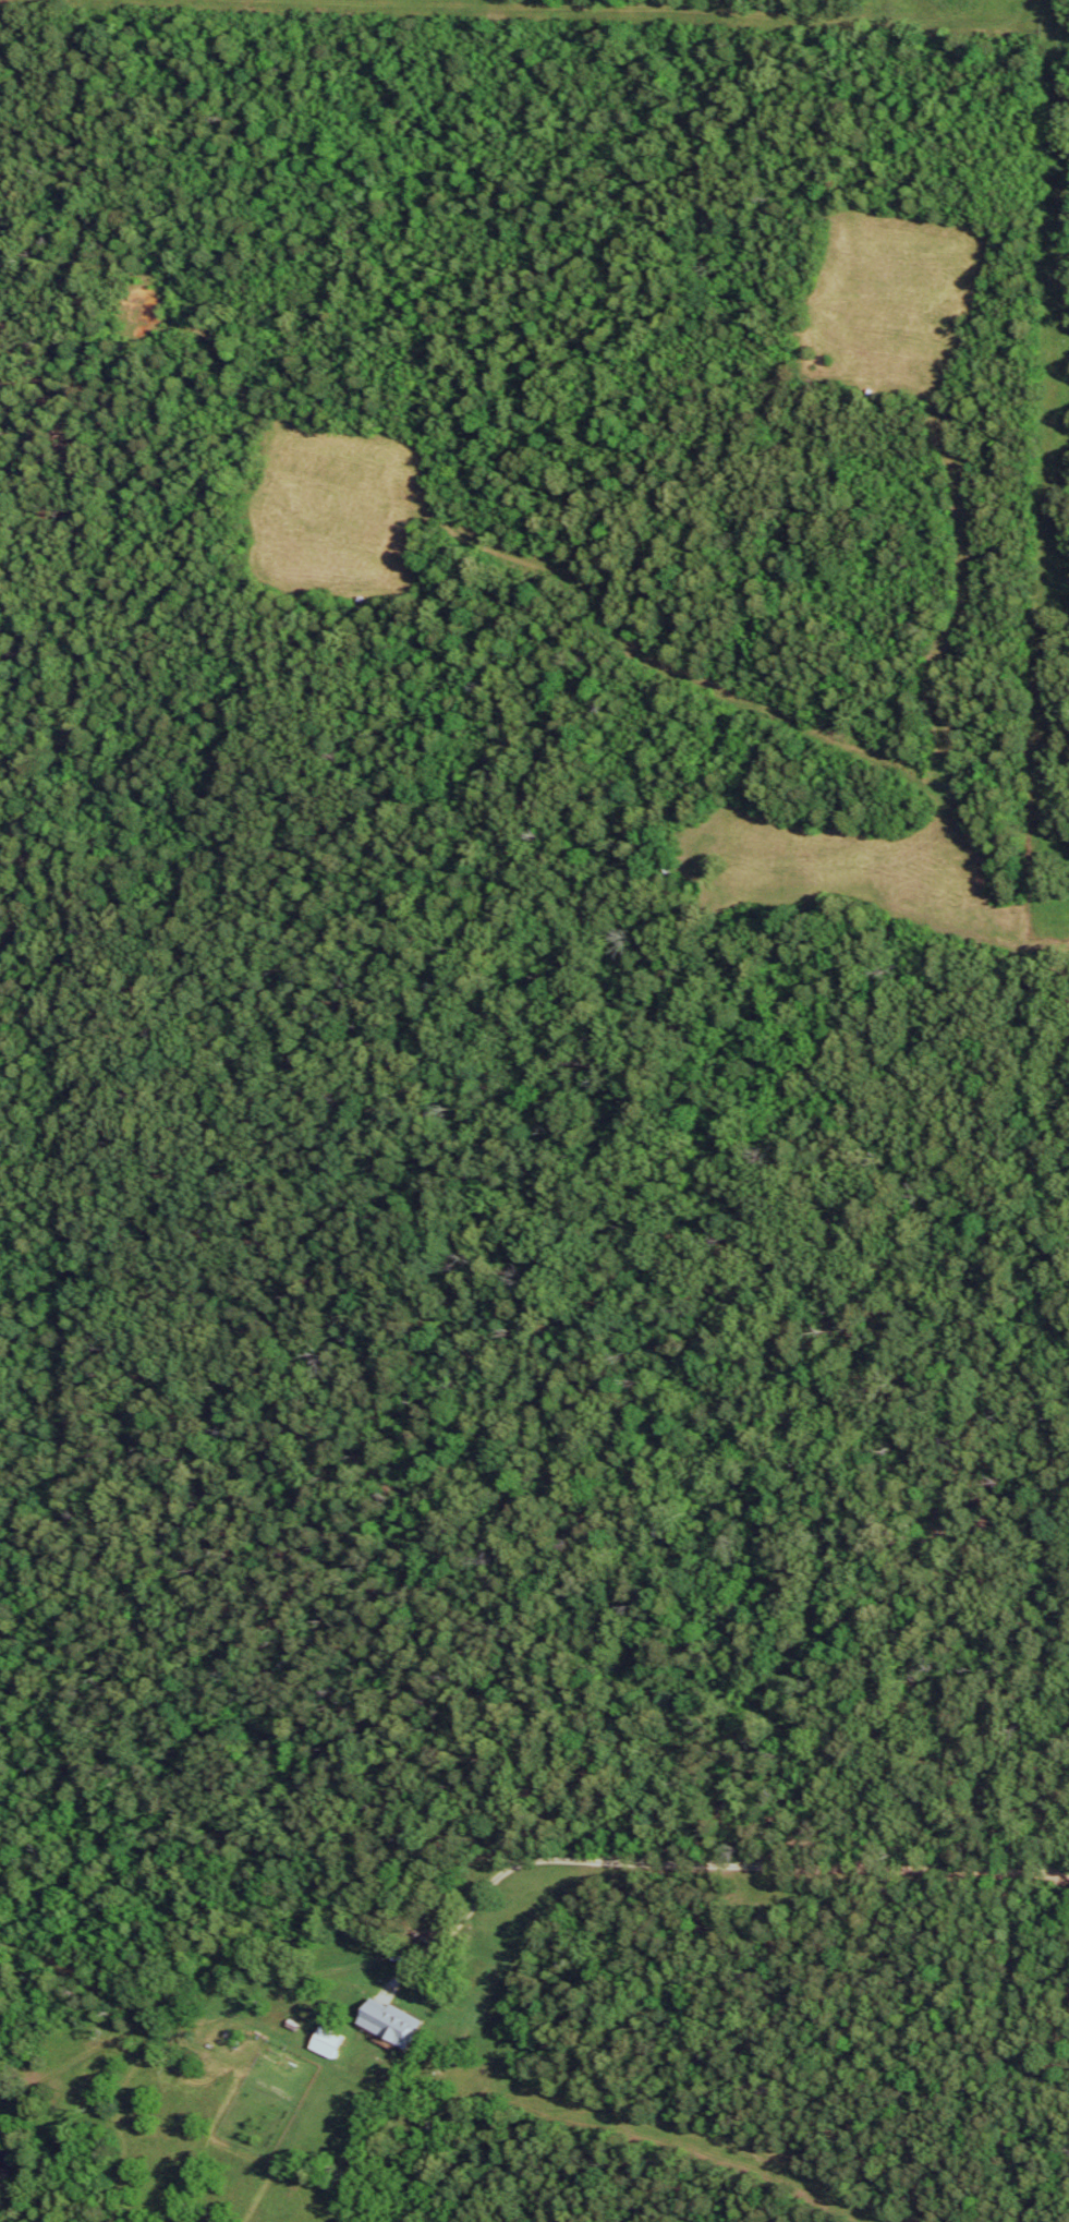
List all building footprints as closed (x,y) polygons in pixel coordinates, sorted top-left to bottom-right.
[(359,2032),(410,2053),(423,2023),(371,2002),(359,2032)] [(310,2054),(333,2064),(343,2041),(320,2031),(310,2054)]
